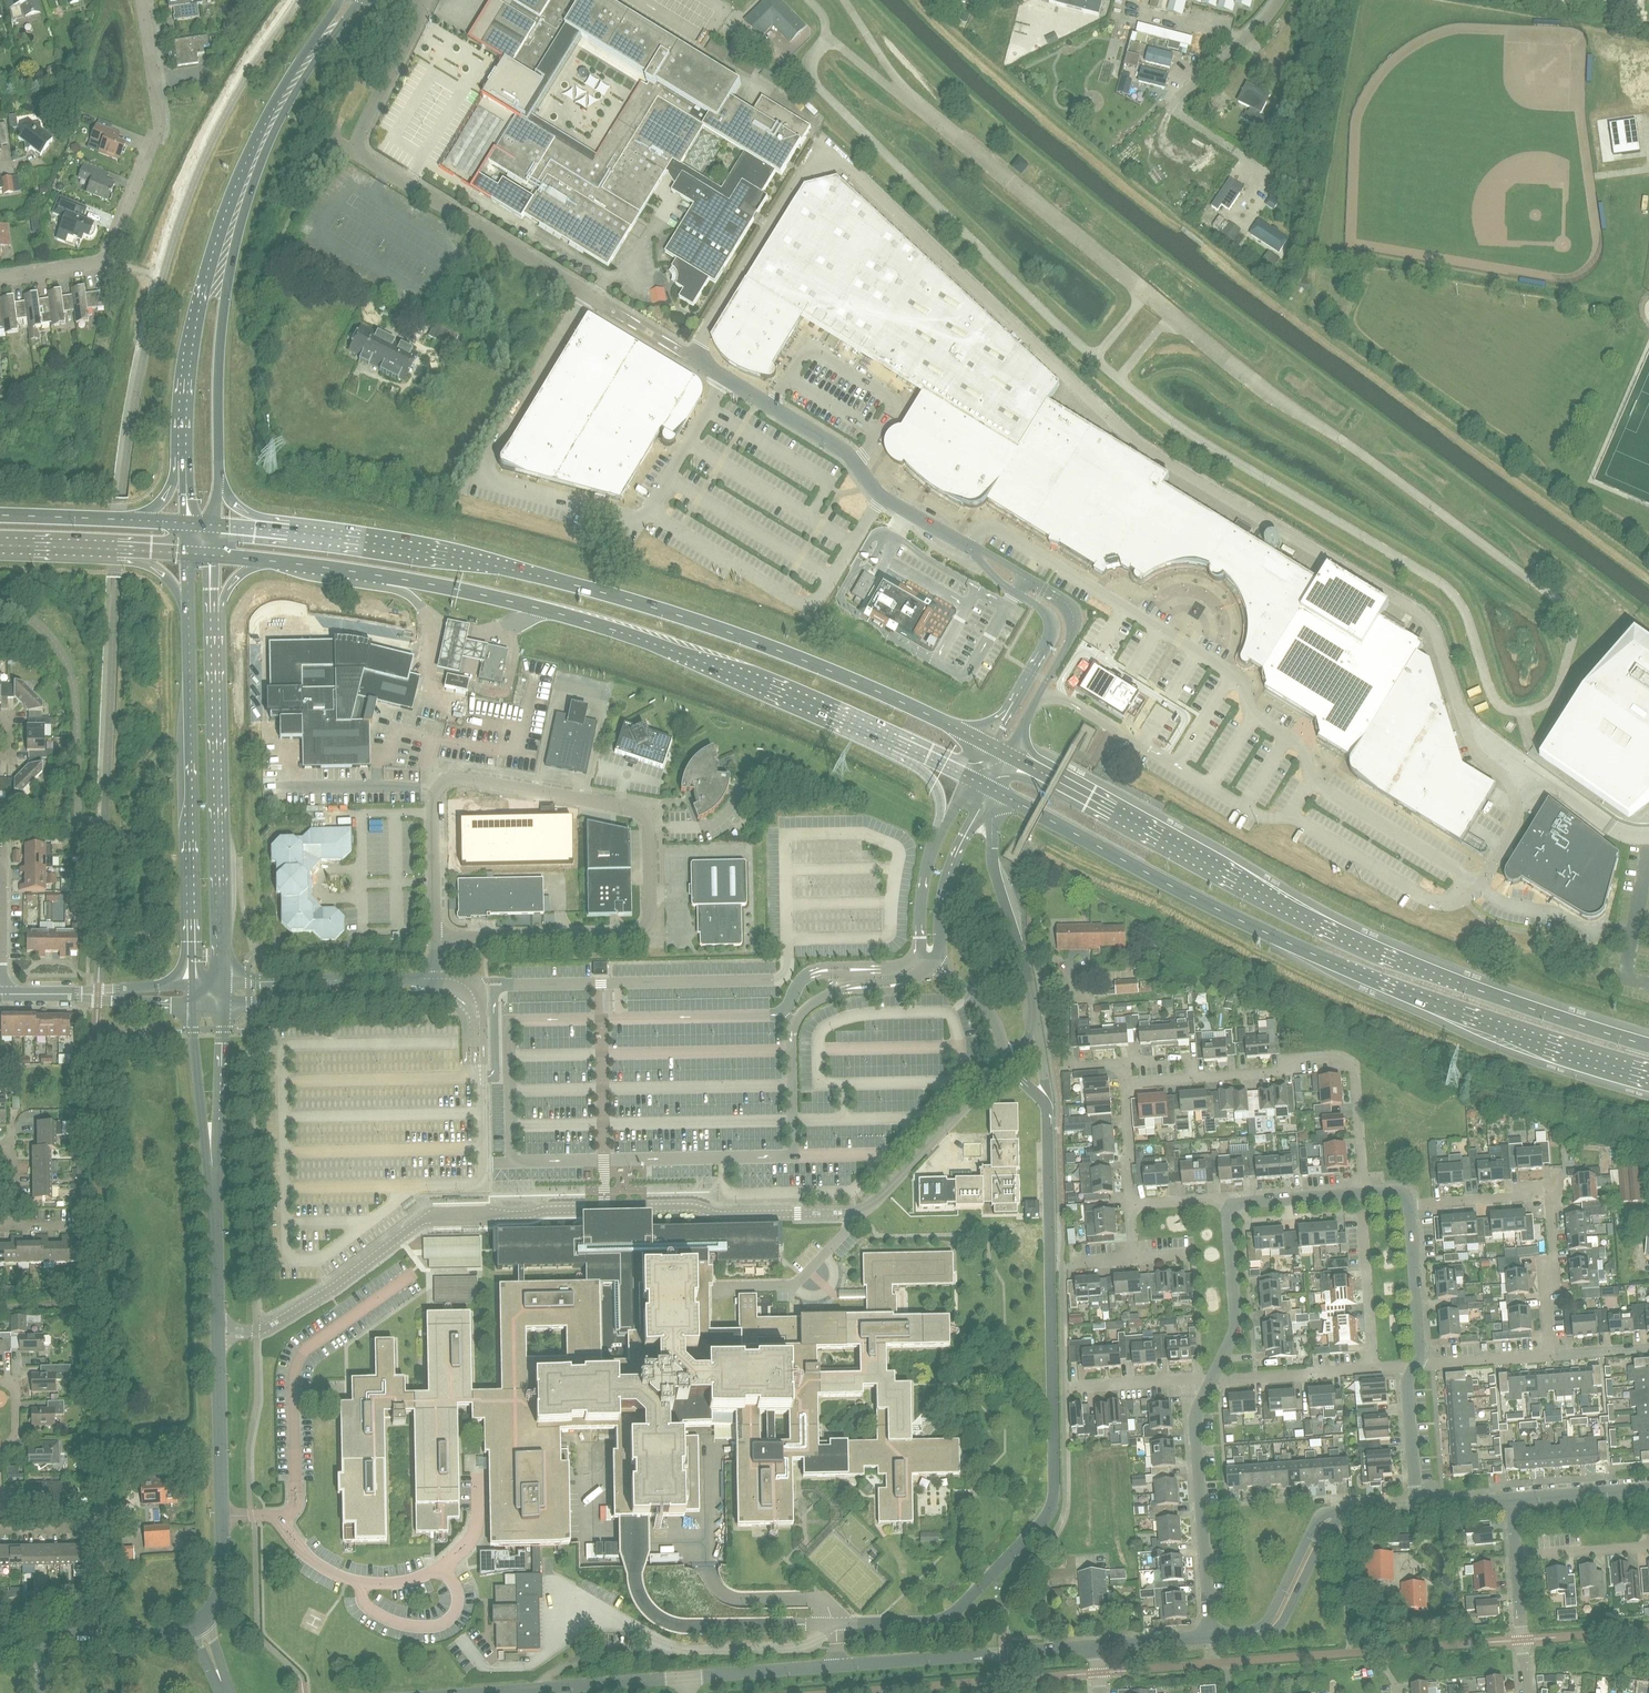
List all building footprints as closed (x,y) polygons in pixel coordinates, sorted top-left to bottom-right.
[(12,20),(39,12),(36,0),(6,0),(12,20)] [(197,4),(203,3),(203,0),(168,0),(169,8),(173,7),(174,15),(173,15),(173,16),(175,16),(175,20),(174,20),(174,21),(199,17),(197,4)] [(491,99),(485,96),(487,92),(486,91),(483,96),(517,116),(473,188),(492,201),(492,200),(522,219),(524,215),(536,222),(547,229),(551,231),(562,238),(570,243),(578,248),(581,250),(608,267),(610,264),(612,260),(620,247),(622,243),(627,236),(629,232),(637,220),(639,217),(646,205),(648,202),(653,194),(661,181),(666,172),(679,179),(672,191),(683,198),(692,204),(694,205),(679,229),(678,232),(669,247),(665,252),(677,259),(672,267),(676,271),(678,275),(678,280),(676,285),(684,290),(679,297),(693,306),(710,279),(715,283),(754,220),(737,209),(741,202),(758,213),(768,197),(762,193),(776,172),(781,175),(786,167),(790,161),(797,149),(802,142),(811,127),(762,97),(753,112),(743,106),(732,99),(741,84),(718,70),(604,0),(493,0),(485,13),(486,13),(470,39),(505,60),(501,66),(509,70),(501,82),(499,82),(497,83),(497,85),(498,87),(491,99)] [(779,0),(767,0),(745,21),(761,37),(773,26),(790,43),(806,27),(779,0)] [(1104,0),(1050,0),(1049,2),(1056,4),(1056,5),(1099,16),(1104,0)] [(1150,7),(1182,15),(1186,0),(1152,0),(1150,7)] [(1216,7),(1232,12),(1234,4),(1242,6),(1244,0),(1218,0),(1216,7)] [(1135,42),(1146,44),(1148,36),(1137,34),(1135,42)] [(169,58),(176,58),(177,66),(198,63),(197,54),(204,53),(203,44),(208,44),(207,36),(167,42),(169,58)] [(752,77),(757,67),(731,51),(731,50),(712,39),(706,50),(752,77)] [(408,157),(463,60),(437,45),(382,142),(408,157)] [(1174,52),(1144,46),(1142,54),(1172,61),(1174,52)] [(1137,68),(1140,56),(1134,54),(1127,53),(1124,65),(1131,66),(1137,68)] [(1141,75),(1138,85),(1163,92),(1166,81),(1141,75)] [(1121,78),(1118,92),(1126,94),(1130,80),(1121,78)] [(1259,116),(1270,96),(1247,84),(1238,102),(1250,108),(1248,113),(1246,112),(1242,120),(1262,129),(1267,119),(1259,116)] [(1223,100),(1212,109),(1217,115),(1228,106),(1223,100)] [(592,111),(580,134),(589,138),(601,115),(592,111)] [(1636,120),(1609,124),(1614,156),(1640,152),(1636,120)] [(24,131),(18,139),(25,144),(24,145),(25,151),(29,151),(30,148),(40,156),(52,140),(41,132),(40,123),(31,124),(30,123),(29,124),(23,125),(24,131)] [(121,135),(110,131),(96,125),(90,140),(102,144),(99,152),(119,160),(125,145),(118,142),(121,135)] [(1030,167),(1021,160),(1014,169),(1023,176),(1030,167)] [(114,185),(106,181),(109,175),(84,165),(79,177),(91,182),(87,193),(107,201),(114,185)] [(1045,172),(1035,179),(1041,187),(1051,180),(1045,172)] [(13,192),(11,178),(2,179),(2,180),(0,181),(0,188),(3,188),(4,193),(13,192)] [(804,318),(804,317),(925,391),(924,392),(922,396),(902,429),(896,430),(891,433),(887,438),(885,443),(885,449),(886,455),(889,460),(894,464),(899,466),(902,465),(903,463),(910,470),(918,477),(931,488),(950,500),(965,508),(970,509),(975,510),(980,508),(984,506),(987,502),(1031,529),(1093,429),(1048,402),(1059,384),(838,178),(805,187),(712,338),(716,349),(722,358),(730,365),(740,371),(750,376),(761,379),(766,379),(769,380),(772,379),(775,376),(775,372),(774,369),(773,368),(804,318)] [(1224,212),(1227,208),(1235,213),(1247,195),(1239,190),(1243,185),(1234,179),(1216,206),(1224,212)] [(61,213),(66,215),(57,239),(66,243),(69,236),(80,241),(82,235),(88,237),(90,238),(92,237),(94,235),(95,231),(96,229),(95,226),(93,225),(83,221),(88,209),(59,197),(53,213),(60,216),(61,213)] [(1274,210),(1278,204),(1271,198),(1266,205),(1274,210)] [(1218,230),(1225,220),(1219,217),(1213,226),(1218,230)] [(1266,221),(1256,236),(1285,254),(1295,240),(1266,221)] [(1233,241),(1240,230),(1230,223),(1223,234),(1233,241)] [(10,246),(8,225),(0,226),(0,247),(10,246)] [(1273,269),(1280,259),(1269,252),(1262,262),(1273,269)] [(72,295),(74,311),(76,323),(89,321),(87,309),(97,308),(100,292),(85,294),(84,287),(71,289),(72,295)] [(650,290),(651,294),(652,303),(666,301),(664,292),(663,288),(650,290)] [(52,323),(52,326),(65,324),(63,312),(74,311),(72,295),(61,297),(60,290),(47,292),(48,298),(52,323)] [(52,323),(48,298),(38,300),(37,293),(24,295),(25,302),(27,318),(30,340),(38,339),(36,328),(49,326),(48,323),(52,323)] [(27,318),(25,302),(14,303),(13,297),(0,298),(1,305),(3,320),(4,328),(5,334),(18,332),(16,320),(27,318)] [(502,468),(503,469),(559,484),(620,501),(660,435),(674,443),(701,400),(701,398),(701,397),(702,395),(702,394),(702,392),(701,390),(701,389),(700,387),(700,386),(699,385),(698,384),(697,382),(695,381),(694,381),(586,318),(540,393),(500,460),(499,461),(499,462),(499,463),(499,464),(499,465),(500,466),(500,467),(501,468),(502,468)] [(434,325),(428,336),(452,348),(458,337),(434,325)] [(369,331),(361,327),(349,351),(361,356),(359,359),(360,359),(359,360),(368,365),(369,363),(380,369),(379,371),(398,380),(398,378),(404,381),(418,354),(412,351),(413,350),(400,343),(400,345),(395,342),(395,341),(377,332),(376,333),(370,330),(369,331)] [(1238,521),(1234,528),(1163,485),(1169,476),(1093,429),(1031,529),(1103,573),(1106,568),(1121,565),(1136,574),(1135,577),(1136,580),(1139,582),(1142,582),(1144,580),(1145,579),(1155,573),(1165,568),(1175,566),(1186,565),(1197,566),(1208,570),(1210,570),(1210,574),(1211,578),(1214,581),(1218,582),(1222,582),(1225,580),(1232,586),(1238,594),(1243,604),(1247,614),(1248,625),(1248,636),(1246,647),(1242,658),(1241,661),(1243,664),(1245,666),(1249,666),(1251,664),(1263,671),(1319,580),(1248,537),(1253,529),(1238,521)] [(1352,759),(1417,654),(1423,644),(1380,618),(1389,604),(1327,566),(1319,580),(1263,671),(1267,686),(1265,689),(1316,721),(1320,735),(1318,739),(1352,759)] [(863,610),(913,639),(915,635),(917,636),(931,612),(929,611),(931,607),(920,601),(922,599),(908,590),(906,593),(881,578),(863,610)] [(468,627),(447,623),(438,670),(459,674),(463,655),(482,659),(485,646),(465,642),(468,627)] [(1571,713),(1540,757),(1565,775),(1629,819),(1648,805),(1648,643),(1634,633),(1583,695),(1571,713)] [(282,739),(302,739),(303,768),(370,767),(369,721),(366,721),(366,711),(369,699),(412,710),(421,677),(410,674),(414,658),(358,644),(358,645),(346,643),(346,642),(269,643),(270,719),(282,719),(282,739)] [(485,646),(482,659),(478,679),(501,684),(508,651),(485,646)] [(1462,844),(1462,843),(1496,787),(1463,766),(1430,662),(1417,654),(1352,759),(1351,764),(1351,769),(1352,773),(1354,777),(1358,780),(1462,844)] [(1086,680),(1080,690),(1109,708),(1124,718),(1139,693),(1136,691),(1137,689),(1133,686),(1132,688),(1115,678),(1117,676),(1109,671),(1109,672),(1108,674),(1102,670),(1102,669),(1095,665),(1091,671),(1092,671),(1089,675),(1088,675),(1089,676),(1086,680),(1085,680),(1086,680)] [(444,687),(466,692),(468,686),(469,679),(446,675),(445,681),(444,687)] [(14,698),(21,705),(32,693),(22,683),(14,683),(14,685),(7,685),(7,698),(14,698)] [(28,712),(28,719),(41,719),(41,712),(42,712),(42,703),(32,693),(21,705),(28,712)] [(570,716),(556,713),(545,765),(586,774),(597,722),(584,719),(585,712),(583,708),(575,706),(571,709),(570,716)] [(49,726),(49,719),(41,719),(28,719),(28,725),(27,725),(27,738),(45,738),(45,726),(49,726)] [(637,729),(636,729),(636,728),(624,724),(614,752),(627,756),(626,761),(629,762),(640,729),(637,729)] [(640,729),(629,762),(636,764),(638,760),(662,768),(672,740),(648,732),(647,732),(644,725),(637,729),(640,729)] [(28,752),(28,759),(42,759),(63,759),(63,752),(45,752),(45,738),(27,738),(27,752),(28,752)] [(717,760),(712,747),(710,749),(707,750),(705,751),(702,753),(700,754),(698,756),(695,758),(693,760),(691,762),(690,764),(688,767),(687,769),(685,772),(684,774),(683,777),(682,780),(682,782),(681,785),(681,788),(680,791),(681,791),(681,794),(681,797),(682,799),(682,802),(683,805),(684,807),(685,810),(686,813),(693,810),(697,820),(700,819),(702,818),(705,817),(707,815),(710,813),(712,812),(714,810),(716,808),(718,806),(720,803),(722,801),(723,799),(724,796),(726,793),(727,791),(727,788),(728,785),(729,782),(729,779),(729,777),(716,776),(716,774),(716,771),(716,769),(715,766),(715,764),(714,762),(717,760)] [(28,765),(21,772),(33,783),(43,773),(43,765),(42,765),(42,759),(28,759),(28,765)] [(5,779),(5,792),(5,800),(15,800),(15,793),(22,793),(33,783),(21,772),(15,779),(5,779)] [(1549,800),(1505,871),(1505,875),(1506,880),(1509,883),(1513,885),(1518,884),(1522,881),(1582,918),(1587,920),(1592,920),(1597,919),(1601,917),(1604,913),(1619,855),(1549,800)] [(572,818),(460,820),(461,866),(573,863),(572,818)] [(733,820),(723,830),(728,835),(738,825),(733,820)] [(588,915),(610,915),(610,910),(614,910),(614,911),(618,915),(623,915),(623,914),(631,914),(630,832),(627,832),(627,827),(616,827),(616,830),(586,823),(588,915)] [(343,860),(351,850),(351,828),(311,829),(302,838),(280,838),(271,847),(271,861),(280,870),(280,874),(276,878),(276,892),(285,901),(285,905),(281,909),(281,923),(290,932),(313,931),(322,940),(335,940),(344,930),(344,917),(335,908),(321,908),(308,896),(312,892),(312,876),(308,873),(320,860),(343,860)] [(25,857),(52,857),(52,856),(46,856),(46,845),(36,845),(36,842),(26,841),(26,845),(25,845),(25,857)] [(20,868),(46,868),(52,868),(52,857),(25,857),(25,868),(20,868)] [(702,946),(740,945),(742,943),(741,906),(745,905),(747,904),(746,863),(744,861),(692,862),(690,864),(691,905),(693,907),(697,906),(697,926),(699,926),(700,944),(702,946)] [(46,868),(20,868),(20,873),(25,873),(25,880),(56,880),(56,874),(46,874),(46,868)] [(471,920),(471,917),(486,917),(486,918),(490,918),(490,915),(544,914),(543,878),(457,880),(458,913),(457,914),(457,917),(459,918),(466,918),(466,920),(471,920)] [(56,880),(25,880),(25,885),(20,885),(20,891),(46,891),(46,884),(56,884),(56,880)] [(71,932),(65,932),(65,957),(70,957),(70,952),(77,953),(78,924),(72,924),(71,932)] [(1092,934),(1092,925),(1058,926),(1058,950),(1092,949),(1092,942),(1093,942),(1093,934),(1092,934)] [(1092,942),(1092,949),(1099,949),(1099,946),(1125,946),(1125,926),(1102,927),(1102,925),(1092,925),(1092,934),(1093,934),(1093,942),(1092,942)] [(39,957),(40,931),(27,931),(26,952),(34,952),(34,957),(39,957)] [(52,932),(40,931),(39,957),(44,957),(44,952),(52,952),(52,932)] [(52,932),(52,952),(59,952),(59,957),(65,957),(65,932),(52,932)] [(607,963),(593,963),(593,975),(607,975),(607,963)] [(1116,994),(1138,992),(1137,980),(1115,982),(1116,994)] [(1128,1010),(1127,1002),(1114,1003),(1115,1011),(1128,1010)] [(1187,1019),(1176,1020),(1177,1041),(1189,1041),(1188,1026),(1195,1025),(1194,1011),(1187,1012),(1187,1019)] [(75,1020),(75,1014),(69,1014),(69,1016),(58,1016),(58,1037),(69,1037),(70,1020),(75,1020)] [(1139,1015),(1132,1016),(1133,1030),(1139,1029),(1140,1044),(1152,1043),(1150,1022),(1139,1023),(1139,1015)] [(12,1036),(12,1016),(1,1016),(1,1036),(12,1036)] [(12,1016),(12,1036),(24,1037),(24,1016),(12,1016)] [(24,1016),(24,1037),(35,1037),(35,1016),(24,1016)] [(35,1016),(35,1037),(47,1037),(47,1016),(35,1016)] [(47,1016),(47,1037),(58,1037),(58,1016),(47,1016)] [(1115,1025),(1116,1046),(1128,1045),(1127,1030),(1133,1030),(1132,1016),(1125,1016),(1126,1024),(1115,1025)] [(1077,1020),(1071,1020),(1071,1035),(1078,1034),(1079,1049),(1091,1048),(1089,1021),(1078,1022),(1077,1020)] [(1171,1027),(1163,1027),(1165,1045),(1174,1044),(1173,1042),(1177,1041),(1176,1020),(1170,1021),(1171,1027)] [(1259,1036),(1257,1036),(1259,1057),(1270,1056),(1270,1045),(1276,1045),(1274,1020),(1267,1020),(1268,1028),(1259,1029),(1259,1036)] [(1089,1021),(1091,1048),(1095,1048),(1095,1050),(1104,1050),(1102,1026),(1102,1032),(1090,1033),(1090,1027),(1089,1021)] [(1150,1022),(1152,1043),(1156,1043),(1156,1046),(1165,1045),(1163,1027),(1163,1021),(1150,1022)] [(1115,1025),(1102,1026),(1104,1050),(1113,1049),(1112,1046),(1116,1046),(1115,1025)] [(1259,1057),(1257,1036),(1246,1037),(1245,1029),(1238,1029),(1239,1043),(1246,1043),(1247,1058),(1259,1057)] [(1226,1038),(1214,1039),(1216,1060),(1227,1059),(1226,1044),(1233,1044),(1232,1030),(1225,1030),(1226,1038)] [(1195,1033),(1196,1047),(1203,1046),(1204,1061),(1216,1060),(1214,1039),(1203,1040),(1202,1032),(1195,1033)] [(1093,1071),(1084,1072),(1074,1072),(1074,1080),(1085,1079),(1086,1093),(1110,1091),(1109,1079),(1094,1080),(1093,1071)] [(1321,1092),(1341,1090),(1340,1077),(1320,1078),(1321,1092)] [(1286,1086),(1273,1087),(1275,1111),(1275,1108),(1282,1108),(1283,1115),(1295,1114),(1294,1099),(1287,1099),(1286,1086)] [(1255,1119),(1256,1130),(1263,1130),(1262,1118),(1267,1118),(1267,1111),(1275,1111),(1273,1087),(1272,1087),(1273,1090),(1260,1091),(1261,1104),(1254,1104),(1255,1119)] [(1214,1105),(1214,1107),(1215,1120),(1227,1119),(1227,1112),(1234,1111),(1234,1114),(1235,1114),(1233,1090),(1220,1091),(1221,1105),(1214,1105)] [(1233,1090),(1235,1114),(1243,1113),(1243,1120),(1255,1119),(1254,1104),(1247,1105),(1247,1092),(1234,1092),(1233,1090)] [(1315,1113),(1328,1111),(1328,1105),(1342,1104),(1341,1090),(1321,1092),(1322,1106),(1314,1106),(1315,1113)] [(1110,1091),(1086,1093),(1087,1105),(1111,1103),(1110,1091)] [(1207,1092),(1193,1093),(1195,1112),(1201,1111),(1202,1121),(1205,1121),(1206,1134),(1216,1133),(1215,1120),(1214,1107),(1208,1107),(1207,1092)] [(1195,1112),(1193,1093),(1180,1094),(1181,1109),(1174,1110),(1175,1110),(1174,1110),(1175,1123),(1189,1122),(1188,1112),(1195,1112)] [(1166,1095),(1152,1096),(1154,1119),(1163,1118),(1163,1126),(1176,1125),(1175,1123),(1174,1110),(1167,1111),(1166,1095)] [(1155,1129),(1154,1119),(1152,1096),(1138,1097),(1140,1113),(1133,1113),(1134,1128),(1146,1128),(1146,1129),(1155,1129)] [(1111,1103),(1087,1105),(1088,1117),(1065,1119),(1065,1126),(1097,1123),(1097,1116),(1112,1115),(1111,1103)] [(978,1169),(978,1178),(954,1179),(955,1207),(983,1206),(983,1204),(991,1204),(991,1206),(993,1206),(994,1214),(1016,1213),(1016,1205),(1019,1205),(1018,1177),(1016,1178),(1016,1170),(1018,1170),(1017,1142),(1015,1142),(1015,1133),(1017,1133),(1017,1106),(989,1106),(989,1134),(992,1134),(992,1142),(989,1142),(990,1167),(981,1167),(981,1169),(978,1169)] [(1328,1111),(1315,1113),(1315,1119),(1323,1119),(1324,1132),(1344,1131),(1343,1117),(1329,1118),(1328,1111)] [(62,1122),(37,1123),(37,1136),(56,1136),(62,1136),(62,1122)] [(66,1123),(67,1137),(75,1136),(74,1123),(66,1123)] [(1095,1143),(1114,1142),(1113,1129),(1098,1130),(1097,1123),(1065,1126),(1065,1133),(1084,1131),(1084,1137),(1095,1137),(1095,1143)] [(56,1136),(37,1136),(37,1148),(37,1149),(51,1148),(51,1149),(56,1149),(56,1148),(56,1136)] [(973,1138),(962,1139),(963,1149),(973,1149),(973,1138)] [(1326,1158),(1346,1156),(1345,1144),(1328,1145),(1328,1139),(1313,1140),(1314,1147),(1320,1146),(1320,1151),(1326,1151),(1326,1158)] [(1114,1142),(1095,1143),(1096,1150),(1086,1151),(1086,1157),(1083,1157),(1083,1164),(1096,1163),(1100,1163),(1100,1156),(1115,1155),(1114,1142)] [(1433,1143),(1434,1151),(1441,1150),(1441,1142),(1433,1143)] [(1529,1150),(1531,1170),(1543,1169),(1542,1155),(1550,1154),(1549,1142),(1535,1143),(1535,1150),(1529,1150)] [(1523,1144),(1509,1145),(1510,1157),(1518,1157),(1519,1171),(1531,1170),(1529,1150),(1523,1151),(1523,1144)] [(1502,1155),(1490,1156),(1492,1183),(1504,1182),(1502,1164),(1510,1164),(1510,1157),(1509,1145),(1501,1146),(1502,1155)] [(979,1156),(986,1154),(985,1146),(978,1147),(979,1156)] [(33,1161),(51,1161),(51,1149),(51,1148),(37,1149),(37,1148),(32,1148),(33,1161)] [(1279,1154),(1280,1158),(1281,1178),(1294,1177),(1293,1169),(1299,1168),(1297,1148),(1291,1149),(1291,1153),(1279,1154)] [(1478,1170),(1479,1179),(1479,1183),(1492,1183),(1490,1156),(1478,1157),(1477,1149),(1469,1150),(1470,1158),(1471,1170),(1478,1170)] [(1257,1180),(1269,1179),(1268,1159),(1268,1157),(1255,1151),(1249,1152),(1249,1158),(1250,1163),(1256,1163),(1257,1180)] [(1230,1153),(1230,1155),(1232,1182),(1244,1181),(1243,1167),(1250,1167),(1250,1163),(1249,1158),(1249,1152),(1230,1153)] [(1220,1182),(1232,1182),(1230,1155),(1218,1156),(1218,1154),(1211,1155),(1212,1160),(1219,1160),(1220,1182)] [(1212,1170),(1212,1160),(1211,1155),(1192,1156),(1193,1164),(1195,1184),(1207,1183),(1206,1171),(1212,1170)] [(1462,1155),(1450,1156),(1452,1186),(1464,1185),(1463,1171),(1471,1170),(1470,1158),(1462,1159),(1462,1155)] [(1347,1168),(1346,1156),(1326,1158),(1321,1158),(1322,1175),(1335,1174),(1335,1169),(1347,1168)] [(1440,1187),(1452,1186),(1450,1156),(1449,1156),(1449,1159),(1438,1160),(1437,1157),(1430,1157),(1431,1171),(1438,1170),(1440,1187)] [(1162,1167),(1155,1167),(1157,1187),(1169,1186),(1168,1172),(1175,1172),(1174,1159),(1174,1158),(1162,1159),(1162,1167)] [(1174,1159),(1175,1172),(1175,1173),(1181,1172),(1182,1185),(1195,1184),(1193,1164),(1186,1164),(1186,1158),(1174,1159)] [(1280,1158),(1268,1159),(1269,1179),(1281,1178),(1280,1158)] [(1155,1167),(1155,1159),(1136,1161),(1137,1175),(1144,1174),(1145,1188),(1157,1187),(1155,1167)] [(51,1174),(51,1161),(33,1161),(33,1174),(51,1174)] [(1096,1163),(1083,1164),(1082,1164),(1082,1171),(1092,1170),(1093,1182),(1112,1181),(1111,1169),(1096,1170),(1096,1163)] [(1621,1203),(1641,1201),(1639,1166),(1619,1167),(1621,1203)] [(1601,1178),(1600,1168),(1573,1170),(1574,1190),(1596,1188),(1595,1178),(1601,1178)] [(1618,1170),(1610,1171),(1611,1185),(1619,1184),(1618,1170)] [(33,1174),(33,1187),(51,1186),(51,1174),(33,1174)] [(1093,1190),(1084,1190),(1085,1202),(1098,1201),(1098,1194),(1113,1193),(1112,1181),(1093,1182),(1093,1190)] [(940,1224),(950,1213),(917,1183),(887,1216),(898,1227),(907,1217),(913,1222),(919,1215),(927,1223),(932,1217),(940,1224)] [(51,1186),(33,1187),(33,1200),(57,1199),(57,1198),(51,1198),(51,1188),(59,1188),(59,1186),(51,1186)] [(1589,1201),(1590,1208),(1603,1207),(1602,1197),(1597,1198),(1596,1188),(1574,1190),(1575,1202),(1589,1201)] [(1025,1219),(1039,1219),(1038,1202),(1024,1202),(1025,1219)] [(1085,1213),(1086,1225),(1115,1223),(1114,1210),(1099,1212),(1099,1205),(1085,1206),(1085,1213)] [(1566,1215),(1567,1227),(1595,1225),(1591,1225),(1591,1217),(1606,1216),(1606,1207),(1603,1207),(1590,1208),(1590,1214),(1585,1215),(1585,1214),(1566,1215)] [(1525,1211),(1514,1212),(1515,1233),(1521,1232),(1522,1243),(1535,1242),(1534,1227),(1526,1228),(1525,1211)] [(1514,1212),(1502,1213),(1503,1234),(1515,1233),(1514,1212)] [(1484,1230),(1485,1238),(1493,1237),(1492,1235),(1503,1234),(1502,1213),(1491,1214),(1492,1227),(1490,1229),(1484,1230)] [(1476,1215),(1465,1216),(1466,1237),(1467,1245),(1478,1244),(1478,1238),(1485,1238),(1484,1230),(1479,1230),(1477,1228),(1476,1215)] [(1466,1237),(1465,1216),(1453,1217),(1454,1237),(1466,1237)] [(1455,1243),(1454,1237),(1453,1217),(1441,1218),(1443,1233),(1435,1234),(1436,1242),(1443,1241),(1443,1244),(1455,1243)] [(542,1581),(542,1575),(540,1575),(540,1545),(570,1544),(568,1450),(560,1450),(560,1433),(615,1432),(616,1454),(612,1454),(613,1521),(684,1519),(684,1511),(700,1511),(698,1437),(682,1437),(682,1426),(735,1425),(737,1526),(793,1525),(792,1461),(802,1461),(803,1477),(864,1476),(864,1468),(877,1468),(877,1476),(885,1476),(885,1489),(877,1489),(878,1524),(913,1523),(912,1475),(960,1474),(959,1439),(911,1440),(910,1385),(894,1385),(894,1374),(886,1374),(885,1348),(949,1347),(949,1317),(897,1318),(896,1296),(892,1296),(892,1287),(953,1285),(953,1253),(862,1254),(863,1287),(865,1287),(866,1316),(757,1318),(757,1314),(751,1314),(751,1311),(744,1311),(744,1314),(738,1314),(738,1332),(709,1333),(708,1287),(712,1287),(712,1269),(708,1269),(708,1256),(716,1256),(716,1265),(778,1263),(778,1248),(782,1248),(781,1226),(648,1229),(648,1230),(611,1231),(611,1219),(598,1219),(598,1231),(586,1232),(586,1230),(492,1232),(493,1254),(497,1254),(497,1269),(517,1269),(518,1285),(499,1286),(501,1393),(472,1393),(470,1313),(426,1314),(428,1394),(405,1394),(405,1379),(395,1379),(394,1341),(374,1341),(375,1379),(351,1380),(352,1403),(340,1404),(341,1476),(337,1476),(338,1494),(342,1494),(343,1542),(387,1541),(384,1414),(392,1413),(392,1424),(405,1424),(405,1413),(413,1413),(416,1533),(448,1532),(448,1519),(459,1519),(457,1407),(471,1407),(471,1423),(483,1422),(484,1454),(488,1454),(490,1546),(532,1545),(533,1575),(516,1575),(516,1586),(495,1586),(495,1608),(492,1608),(492,1624),(496,1624),(496,1649),(517,1648),(517,1651),(540,1651),(540,1643),(540,1636),(539,1629),(539,1622),(539,1614),(539,1607),(539,1600),(542,1600),(542,1594),(542,1587),(542,1581)] [(1088,1244),(1102,1243),(1101,1236),(1116,1235),(1115,1223),(1086,1225),(1088,1244)] [(1292,1243),(1293,1256),(1293,1257),(1299,1256),(1298,1248),(1313,1247),(1312,1226),(1311,1226),(1311,1224),(1300,1225),(1300,1227),(1299,1227),(1300,1242),(1292,1243)] [(1324,1225),(1327,1260),(1326,1246),(1338,1245),(1337,1224),(1324,1225)] [(1312,1226),(1313,1247),(1321,1247),(1322,1261),(1327,1260),(1324,1225),(1312,1226)] [(1595,1225),(1567,1227),(1566,1227),(1567,1232),(1568,1239),(1586,1238),(1586,1233),(1587,1231),(1595,1231),(1595,1225)] [(1269,1230),(1270,1250),(1280,1250),(1280,1257),(1293,1256),(1292,1243),(1292,1241),(1284,1241),(1283,1226),(1273,1227),(1273,1229),(1269,1230)] [(1270,1250),(1269,1230),(1254,1231),(1255,1243),(1248,1243),(1249,1262),(1262,1261),(1262,1251),(1270,1250)] [(42,1263),(42,1235),(36,1236),(36,1245),(29,1245),(30,1263),(42,1263)] [(55,1263),(55,1245),(48,1245),(48,1235),(42,1235),(42,1263),(55,1263)] [(68,1263),(67,1235),(61,1235),(62,1244),(55,1245),(55,1263),(68,1263)] [(67,1235),(68,1263),(81,1263),(81,1244),(74,1244),(73,1235),(67,1235)] [(17,1264),(17,1236),(11,1236),(11,1245),(4,1245),(4,1264),(17,1264)] [(30,1263),(29,1245),(23,1245),(23,1236),(17,1236),(17,1264),(30,1263)] [(1587,1250),(1587,1255),(1599,1254),(1599,1248),(1592,1249),(1592,1244),(1587,1244),(1586,1238),(1568,1239),(1569,1251),(1587,1250)] [(1606,1253),(1599,1254),(1587,1255),(1581,1255),(1581,1260),(1570,1261),(1571,1273),(1598,1271),(1597,1261),(1599,1259),(1604,1259),(1606,1256),(1606,1253)] [(1445,1263),(1459,1262),(1459,1254),(1444,1255),(1445,1263)] [(1500,1274),(1506,1273),(1507,1284),(1528,1283),(1527,1272),(1514,1273),(1511,1271),(1511,1266),(1520,1265),(1506,1266),(1505,1259),(1499,1259),(1500,1274)] [(1437,1285),(1437,1287),(1456,1285),(1456,1278),(1464,1278),(1463,1265),(1450,1266),(1450,1273),(1436,1274),(1436,1276),(1434,1276),(1434,1285),(1437,1285)] [(1330,1286),(1331,1292),(1352,1291),(1351,1278),(1354,1278),(1354,1277),(1335,1279),(1335,1271),(1323,1272),(1324,1283),(1327,1283),(1330,1286)] [(1598,1271),(1571,1273),(1571,1285),(1577,1284),(1578,1290),(1599,1288),(1598,1271)] [(1150,1287),(1152,1301),(1165,1301),(1164,1294),(1172,1293),(1172,1295),(1171,1277),(1171,1272),(1157,1273),(1158,1286),(1150,1287)] [(1171,1272),(1171,1277),(1172,1295),(1180,1295),(1181,1302),(1194,1301),(1193,1286),(1185,1286),(1184,1273),(1171,1274),(1171,1272)] [(1127,1275),(1127,1277),(1129,1295),(1135,1294),(1136,1304),(1149,1303),(1148,1288),(1141,1288),(1140,1274),(1127,1275)] [(80,1275),(80,1287),(87,1287),(88,1275),(80,1275)] [(1122,1295),(1129,1295),(1127,1277),(1127,1275),(1114,1276),(1115,1290),(1109,1291),(1110,1309),(1117,1308),(1116,1302),(1123,1302),(1122,1295)] [(1262,1297),(1280,1296),(1280,1289),(1290,1288),(1289,1275),(1262,1277),(1262,1284),(1261,1284),(1262,1297)] [(1089,1302),(1088,1278),(1087,1278),(1086,1276),(1078,1277),(1077,1279),(1075,1279),(1076,1294),(1070,1295),(1071,1309),(1078,1308),(1077,1303),(1089,1302)] [(434,1278),(434,1302),(477,1302),(477,1277),(434,1278)] [(1100,1277),(1088,1278),(1089,1302),(1101,1301),(1102,1306),(1109,1306),(1108,1292),(1101,1292),(1100,1277)] [(1500,1304),(1514,1303),(1513,1297),(1515,1295),(1529,1294),(1528,1283),(1507,1284),(1508,1295),(1505,1295),(1506,1303),(1500,1303),(1500,1304)] [(1456,1285),(1437,1287),(1438,1299),(1452,1298),(1453,1305),(1468,1304),(1466,1304),(1465,1291),(1457,1292),(1456,1285)] [(1327,1313),(1334,1312),(1334,1305),(1356,1303),(1353,1303),(1352,1291),(1331,1292),(1325,1293),(1322,1294),(1323,1301),(1326,1302),(1327,1313)] [(1280,1296),(1262,1297),(1263,1311),(1278,1309),(1278,1317),(1296,1315),(1301,1315),(1301,1310),(1292,1311),(1291,1302),(1281,1303),(1280,1296)] [(1503,1322),(1531,1320),(1530,1309),(1516,1310),(1514,1308),(1514,1303),(1500,1304),(1500,1311),(1502,1311),(1503,1322)] [(1469,1316),(1468,1304),(1453,1305),(1453,1312),(1439,1313),(1440,1326),(1459,1324),(1459,1316),(1469,1316)] [(1628,1315),(1621,1316),(1622,1334),(1634,1333),(1633,1321),(1640,1321),(1639,1312),(1639,1305),(1632,1306),(1632,1308),(1629,1308),(1627,1312),(1628,1315)] [(1648,1332),(1648,1305),(1639,1305),(1639,1312),(1640,1321),(1647,1320),(1648,1332)] [(1583,1312),(1584,1318),(1572,1319),(1571,1308),(1564,1308),(1566,1323),(1572,1323),(1573,1338),(1585,1337),(1583,1312)] [(1596,1325),(1603,1324),(1602,1310),(1583,1312),(1585,1337),(1597,1336),(1596,1325)] [(1610,1335),(1622,1334),(1621,1316),(1609,1316),(1609,1310),(1602,1310),(1603,1324),(1610,1324),(1610,1335)] [(1328,1333),(1334,1333),(1354,1331),(1355,1331),(1354,1319),(1357,1319),(1357,1318),(1335,1320),(1334,1312),(1327,1313),(1320,1314),(1320,1318),(1327,1321),(1327,1323),(1325,1324),(1324,1334),(1328,1333)] [(1265,1338),(1293,1336),(1289,1336),(1289,1330),(1293,1329),(1293,1323),(1296,1323),(1296,1315),(1278,1317),(1265,1318),(1265,1325),(1264,1325),(1265,1338)] [(11,1316),(11,1332),(27,1332),(26,1316),(11,1316)] [(1509,1340),(1517,1340),(1516,1334),(1518,1332),(1532,1331),(1531,1320),(1503,1322),(1503,1333),(1508,1333),(1509,1340)] [(1459,1324),(1440,1326),(1441,1339),(1460,1337),(1461,1344),(1478,1342),(1478,1335),(1460,1337),(1459,1324)] [(1189,1336),(1179,1336),(1181,1362),(1192,1362),(1191,1348),(1192,1346),(1197,1346),(1196,1328),(1189,1329),(1189,1336)] [(1354,1331),(1334,1333),(1335,1343),(1329,1343),(1330,1354),(1338,1353),(1337,1346),(1359,1344),(1359,1343),(1356,1344),(1355,1331),(1354,1331)] [(11,1333),(0,1333),(0,1365),(3,1365),(3,1349),(11,1349),(11,1333)] [(1107,1349),(1109,1368),(1121,1367),(1119,1350),(1126,1349),(1125,1343),(1126,1343),(1125,1337),(1125,1333),(1118,1334),(1119,1342),(1113,1343),(1113,1348),(1107,1349)] [(20,1335),(20,1352),(44,1351),(43,1345),(49,1345),(50,1343),(50,1338),(49,1336),(43,1336),(43,1335),(20,1335)] [(1143,1338),(1145,1365),(1156,1364),(1155,1350),(1157,1349),(1162,1348),(1161,1335),(1153,1336),(1153,1337),(1143,1338)] [(1167,1335),(1161,1335),(1162,1348),(1167,1348),(1168,1349),(1169,1363),(1181,1362),(1179,1336),(1168,1337),(1167,1335)] [(1125,1337),(1126,1343),(1125,1343),(1126,1349),(1126,1351),(1131,1351),(1133,1352),(1134,1366),(1145,1365),(1143,1338),(1143,1336),(1125,1337)] [(1267,1359),(1281,1358),(1297,1356),(1297,1349),(1294,1349),(1293,1336),(1265,1338),(1266,1352),(1267,1351),(1267,1359)] [(1069,1346),(1076,1345),(1077,1361),(1076,1353),(1083,1352),(1084,1370),(1097,1369),(1095,1349),(1094,1340),(1093,1340),(1093,1338),(1082,1339),(1082,1341),(1069,1342),(1069,1346)] [(1069,1346),(1069,1361),(1077,1361),(1076,1345),(1069,1346)] [(1107,1349),(1095,1349),(1097,1369),(1109,1368),(1107,1349)] [(1648,1373),(1648,1360),(1634,1361),(1635,1367),(1629,1367),(1629,1375),(1648,1373)] [(71,1380),(71,1365),(48,1365),(49,1373),(31,1373),(32,1392),(56,1391),(56,1380),(71,1380)] [(1563,1371),(1565,1396),(1572,1396),(1572,1390),(1577,1389),(1575,1368),(1571,1369),(1571,1370),(1563,1371)] [(1575,1368),(1577,1389),(1582,1389),(1582,1395),(1590,1395),(1588,1369),(1579,1369),(1579,1368),(1575,1368)] [(1590,1395),(1590,1394),(1597,1394),(1597,1388),(1602,1387),(1601,1368),(1588,1369),(1590,1395)] [(1537,1373),(1539,1398),(1547,1398),(1546,1392),(1552,1391),(1550,1370),(1546,1371),(1546,1372),(1537,1373)] [(1550,1370),(1552,1391),(1557,1391),(1557,1397),(1565,1396),(1563,1371),(1554,1372),(1554,1370),(1550,1370)] [(1526,1393),(1525,1372),(1521,1372),(1521,1374),(1512,1375),(1514,1400),(1522,1400),(1521,1393),(1526,1393)] [(1537,1373),(1529,1373),(1529,1372),(1525,1372),(1526,1393),(1531,1393),(1532,1399),(1539,1398),(1537,1373)] [(1629,1375),(1630,1382),(1636,1382),(1636,1387),(1648,1386),(1648,1373),(1629,1375)] [(1447,1388),(1472,1386),(1478,1386),(1478,1380),(1472,1381),(1472,1379),(1466,1379),(1465,1374),(1446,1375),(1447,1388)] [(1514,1400),(1512,1375),(1499,1376),(1501,1395),(1506,1395),(1507,1401),(1514,1400)] [(1362,1382),(1363,1394),(1386,1392),(1385,1380),(1366,1382),(1366,1376),(1355,1376),(1355,1383),(1362,1382)] [(1446,1401),(1467,1399),(1467,1394),(1473,1394),(1472,1386),(1447,1388),(1447,1397),(1446,1397),(1446,1401)] [(1636,1387),(1637,1392),(1630,1392),(1631,1400),(1648,1399),(1648,1386),(1636,1387)] [(1321,1389),(1323,1409),(1324,1420),(1336,1419),(1337,1423),(1344,1423),(1341,1389),(1335,1389),(1334,1388),(1321,1389)] [(1323,1409),(1321,1389),(1308,1390),(1310,1410),(1311,1418),(1315,1417),(1315,1409),(1323,1409)] [(1282,1392),(1283,1412),(1296,1411),(1295,1391),(1282,1392)] [(1283,1412),(1282,1392),(1269,1393),(1270,1406),(1263,1407),(1264,1421),(1276,1420),(1275,1412),(1283,1412)] [(1373,1405),(1387,1404),(1386,1392),(1363,1394),(1363,1405),(1357,1406),(1357,1412),(1364,1412),(1373,1411),(1373,1405)] [(1255,1394),(1242,1395),(1243,1415),(1256,1414),(1256,1416),(1261,1416),(1260,1407),(1256,1407),(1255,1394)] [(1243,1415),(1242,1395),(1229,1396),(1230,1410),(1223,1411),(1224,1426),(1231,1426),(1231,1424),(1237,1423),(1236,1415),(1243,1415)] [(1150,1412),(1150,1419),(1172,1417),(1171,1405),(1156,1406),(1155,1399),(1141,1400),(1142,1412),(1150,1412)] [(1449,1413),(1474,1411),(1474,1404),(1468,1404),(1467,1399),(1446,1401),(1447,1405),(1448,1405),(1449,1413)] [(1631,1400),(1632,1407),(1638,1407),(1638,1412),(1648,1411),(1648,1399),(1631,1400)] [(64,1415),(64,1401),(48,1401),(48,1409),(32,1409),(33,1425),(55,1425),(54,1415),(64,1415)] [(1090,1418),(1091,1434),(1091,1437),(1104,1436),(1104,1429),(1110,1429),(1110,1426),(1108,1402),(1108,1405),(1096,1406),(1097,1422),(1090,1423),(1090,1418)] [(1108,1402),(1110,1426),(1115,1426),(1115,1432),(1129,1431),(1127,1408),(1120,1409),(1120,1402),(1108,1402)] [(1091,1434),(1090,1418),(1083,1419),(1082,1404),(1070,1405),(1072,1429),(1078,1428),(1078,1435),(1091,1434)] [(1475,1419),(1474,1411),(1449,1413),(1449,1422),(1448,1422),(1448,1426),(1469,1425),(1469,1420),(1475,1419)] [(1638,1412),(1639,1417),(1632,1417),(1633,1425),(1648,1424),(1648,1411),(1638,1412)] [(1364,1418),(1365,1430),(1389,1428),(1388,1416),(1364,1418),(1364,1412),(1357,1412),(1358,1418),(1364,1418)] [(1143,1429),(1144,1438),(1158,1437),(1158,1430),(1172,1429),(1172,1417),(1150,1419),(1151,1425),(1146,1426),(1143,1429)] [(1132,1420),(1133,1431),(1140,1431),(1140,1420),(1132,1420)] [(1314,1435),(1313,1420),(1305,1420),(1306,1436),(1314,1435)] [(1633,1425),(1634,1433),(1640,1432),(1640,1437),(1648,1437),(1648,1424),(1633,1425)] [(1469,1425),(1448,1426),(1448,1430),(1450,1430),(1451,1439),(1476,1437),(1476,1436),(1486,1435),(1485,1427),(1476,1428),(1476,1429),(1469,1430),(1469,1425)] [(1390,1440),(1389,1428),(1365,1430),(1366,1441),(1360,1442),(1360,1448),(1376,1447),(1375,1441),(1390,1440)] [(1153,1456),(1174,1455),(1173,1443),(1167,1443),(1166,1436),(1158,1437),(1144,1438),(1145,1445),(1146,1445),(1146,1457),(1153,1456)] [(1450,1451),(1471,1450),(1471,1445),(1477,1444),(1476,1437),(1451,1439),(1451,1447),(1450,1447),(1450,1451)] [(1640,1437),(1640,1442),(1634,1443),(1635,1450),(1648,1449),(1648,1437),(1640,1437)] [(1587,1465),(1595,1464),(1593,1438),(1585,1439),(1586,1445),(1581,1445),(1583,1466),(1587,1466),(1587,1465)] [(1601,1438),(1593,1438),(1595,1464),(1608,1463),(1607,1444),(1601,1444),(1601,1438)] [(1561,1467),(1570,1466),(1568,1440),(1560,1441),(1561,1447),(1556,1447),(1557,1468),(1561,1468),(1561,1467)] [(1575,1440),(1568,1440),(1570,1466),(1578,1465),(1578,1467),(1583,1466),(1581,1445),(1576,1446),(1575,1440)] [(52,1463),(59,1463),(58,1441),(40,1441),(41,1451),(29,1451),(29,1466),(39,1465),(41,1469),(47,1465),(52,1465),(52,1463)] [(1536,1468),(1545,1468),(1543,1442),(1535,1443),(1535,1449),(1531,1449),(1532,1470),(1536,1470),(1536,1468)] [(1557,1468),(1556,1447),(1551,1448),(1550,1442),(1543,1442),(1545,1468),(1553,1467),(1553,1469),(1557,1468)] [(1531,1449),(1530,1449),(1525,1450),(1525,1443),(1517,1444),(1519,1470),(1528,1469),(1528,1471),(1532,1470),(1531,1449)] [(1506,1471),(1519,1470),(1517,1444),(1510,1445),(1510,1451),(1505,1451),(1506,1471)] [(1367,1454),(1368,1466),(1392,1464),(1391,1452),(1376,1453),(1376,1447),(1360,1448),(1360,1454),(1367,1454)] [(1635,1450),(1635,1458),(1642,1457),(1642,1463),(1648,1462),(1648,1449),(1635,1450)] [(1323,1462),(1325,1481),(1331,1481),(1331,1484),(1337,1483),(1334,1450),(1329,1451),(1330,1462),(1323,1462)] [(1349,1480),(1347,1460),(1340,1461),(1339,1450),(1334,1450),(1337,1483),(1343,1483),(1342,1480),(1349,1480)] [(1478,1454),(1471,1455),(1471,1450),(1450,1451),(1450,1455),(1452,1455),(1452,1464),(1478,1462),(1478,1454)] [(1275,1466),(1277,1485),(1283,1485),(1283,1488),(1289,1487),(1286,1451),(1282,1451),(1283,1465),(1275,1466)] [(1286,1451),(1289,1487),(1295,1487),(1295,1484),(1301,1483),(1299,1464),(1292,1465),(1291,1454),(1287,1454),(1286,1451)] [(1251,1468),(1253,1487),(1259,1486),(1259,1489),(1265,1489),(1263,1456),(1262,1452),(1258,1453),(1259,1467),(1251,1468)] [(1299,1464),(1301,1483),(1307,1483),(1307,1486),(1313,1485),(1310,1452),(1306,1453),(1306,1463),(1299,1464)] [(1310,1452),(1313,1485),(1319,1485),(1319,1482),(1325,1481),(1323,1462),(1316,1463),(1315,1452),(1310,1452)] [(1174,1455),(1153,1456),(1154,1468),(1151,1468),(1152,1476),(1153,1475),(1169,1474),(1169,1467),(1175,1467),(1174,1455)] [(1263,1456),(1265,1489),(1271,1488),(1271,1486),(1277,1485),(1275,1466),(1268,1466),(1267,1455),(1263,1456)] [(1239,1458),(1241,1491),(1247,1490),(1247,1487),(1253,1487),(1251,1468),(1244,1468),(1243,1457),(1239,1458)] [(1227,1469),(1229,1489),(1235,1488),(1235,1491),(1241,1491),(1239,1458),(1234,1458),(1235,1469),(1227,1469)] [(1473,1470),(1479,1469),(1478,1462),(1452,1464),(1453,1477),(1473,1475),(1473,1470)] [(1392,1475),(1392,1464),(1368,1466),(1369,1477),(1362,1477),(1362,1484),(1369,1483),(1370,1483),(1371,1485),(1372,1487),(1379,1486),(1381,1484),(1380,1483),(1383,1482),(1381,1482),(1381,1476),(1392,1475)] [(142,1472),(143,1481),(141,1481),(142,1504),(154,1504),(160,1504),(159,1483),(160,1483),(160,1479),(159,1471),(142,1472)] [(159,1483),(160,1504),(178,1503),(176,1478),(160,1479),(160,1483),(159,1483)] [(1156,1482),(1156,1494),(1177,1493),(1176,1480),(1156,1482)] [(27,1483),(27,1490),(27,1495),(21,1496),(21,1509),(35,1509),(35,1502),(61,1502),(61,1482),(27,1483)] [(1163,1513),(1163,1506),(1178,1505),(1177,1493),(1156,1494),(1157,1501),(1153,1501),(1151,1504),(1151,1507),(1148,1507),(1149,1514),(1150,1514),(1163,1513)] [(1158,1520),(1159,1532),(1180,1531),(1179,1518),(1164,1520),(1164,1513),(1163,1513),(1150,1514),(1151,1521),(1158,1520)] [(1453,1526),(1454,1532),(1463,1531),(1462,1525),(1462,1522),(1456,1523),(1456,1526),(1453,1526)] [(1492,1544),(1491,1530),(1488,1530),(1488,1528),(1483,1528),(1483,1524),(1466,1525),(1467,1536),(1475,1536),(1475,1545),(1492,1544)] [(144,1538),(145,1549),(170,1548),(169,1525),(162,1526),(162,1537),(144,1538)] [(1153,1552),(1166,1551),(1167,1551),(1166,1544),(1181,1543),(1180,1531),(1159,1532),(1160,1539),(1152,1539),(1153,1552)] [(1386,1537),(1385,1537),(1385,1543),(1386,1543),(1386,1544),(1402,1544),(1402,1550),(1409,1550),(1409,1543),(1413,1543),(1413,1535),(1386,1536),(1386,1537)] [(9,1566),(10,1566),(9,1544),(3,1544),(2,1546),(2,1547),(0,1547),(0,1566),(9,1566)] [(22,1566),(22,1547),(17,1547),(17,1545),(16,1544),(9,1544),(10,1566),(22,1566)] [(60,1546),(47,1547),(47,1565),(60,1565),(60,1546)] [(72,1546),(60,1546),(60,1565),(73,1565),(72,1546)] [(86,1546),(73,1546),(72,1546),(73,1565),(73,1570),(86,1570),(86,1582),(92,1582),(92,1564),(86,1564),(86,1546)] [(34,1547),(22,1547),(22,1566),(35,1565),(34,1547)] [(47,1565),(47,1547),(34,1547),(35,1565),(47,1565)] [(1157,1570),(1185,1568),(1185,1565),(1183,1563),(1182,1556),(1167,1558),(1166,1551),(1153,1552),(1152,1552),(1153,1559),(1157,1559),(1157,1570)] [(1363,1581),(1387,1581),(1387,1554),(1363,1554),(1363,1581)] [(1476,1591),(1496,1590),(1495,1573),(1492,1573),(1492,1564),(1474,1566),(1476,1591)] [(1629,1573),(1628,1564),(1613,1565),(1614,1587),(1624,1586),(1624,1589),(1627,1591),(1627,1601),(1641,1600),(1639,1572),(1629,1573)] [(1604,1599),(1603,1581),(1602,1573),(1596,1573),(1595,1566),(1580,1568),(1582,1590),(1591,1589),(1591,1600),(1604,1599)] [(1155,1590),(1169,1589),(1169,1582),(1184,1581),(1183,1574),(1185,1572),(1185,1568),(1157,1570),(1154,1571),(1155,1590)] [(1566,1568),(1548,1570),(1549,1592),(1557,1591),(1557,1593),(1559,1595),(1564,1595),(1565,1608),(1576,1607),(1575,1579),(1568,1579),(1567,1577),(1566,1568)] [(1125,1570),(1105,1571),(1079,1572),(1081,1610),(1108,1609),(1106,1576),(1110,1575),(1111,1585),(1126,1584),(1125,1570)] [(1403,1609),(1426,1608),(1425,1583),(1402,1584),(1403,1609)] [(1165,1608),(1186,1606),(1185,1594),(1169,1595),(1169,1589),(1155,1590),(1156,1609),(1165,1608)] [(1478,1618),(1498,1617),(1497,1602),(1479,1604),(1479,1597),(1466,1598),(1467,1611),(1477,1611),(1478,1618)] [(1153,1628),(1172,1627),(1171,1620),(1187,1619),(1186,1606),(1165,1608),(1166,1614),(1161,1615),(1161,1620),(1153,1621),(1153,1628)] [(1576,1611),(1567,1612),(1567,1620),(1576,1619),(1576,1611)] [(1503,1678),(1478,1679),(1478,1685),(1488,1685),(1488,1692),(1504,1691),(1503,1678)] [(1412,1684),(1413,1692),(1438,1692),(1437,1683),(1412,1684)] [(1458,1685),(1449,1685),(1450,1692),(1458,1692),(1458,1685)]
